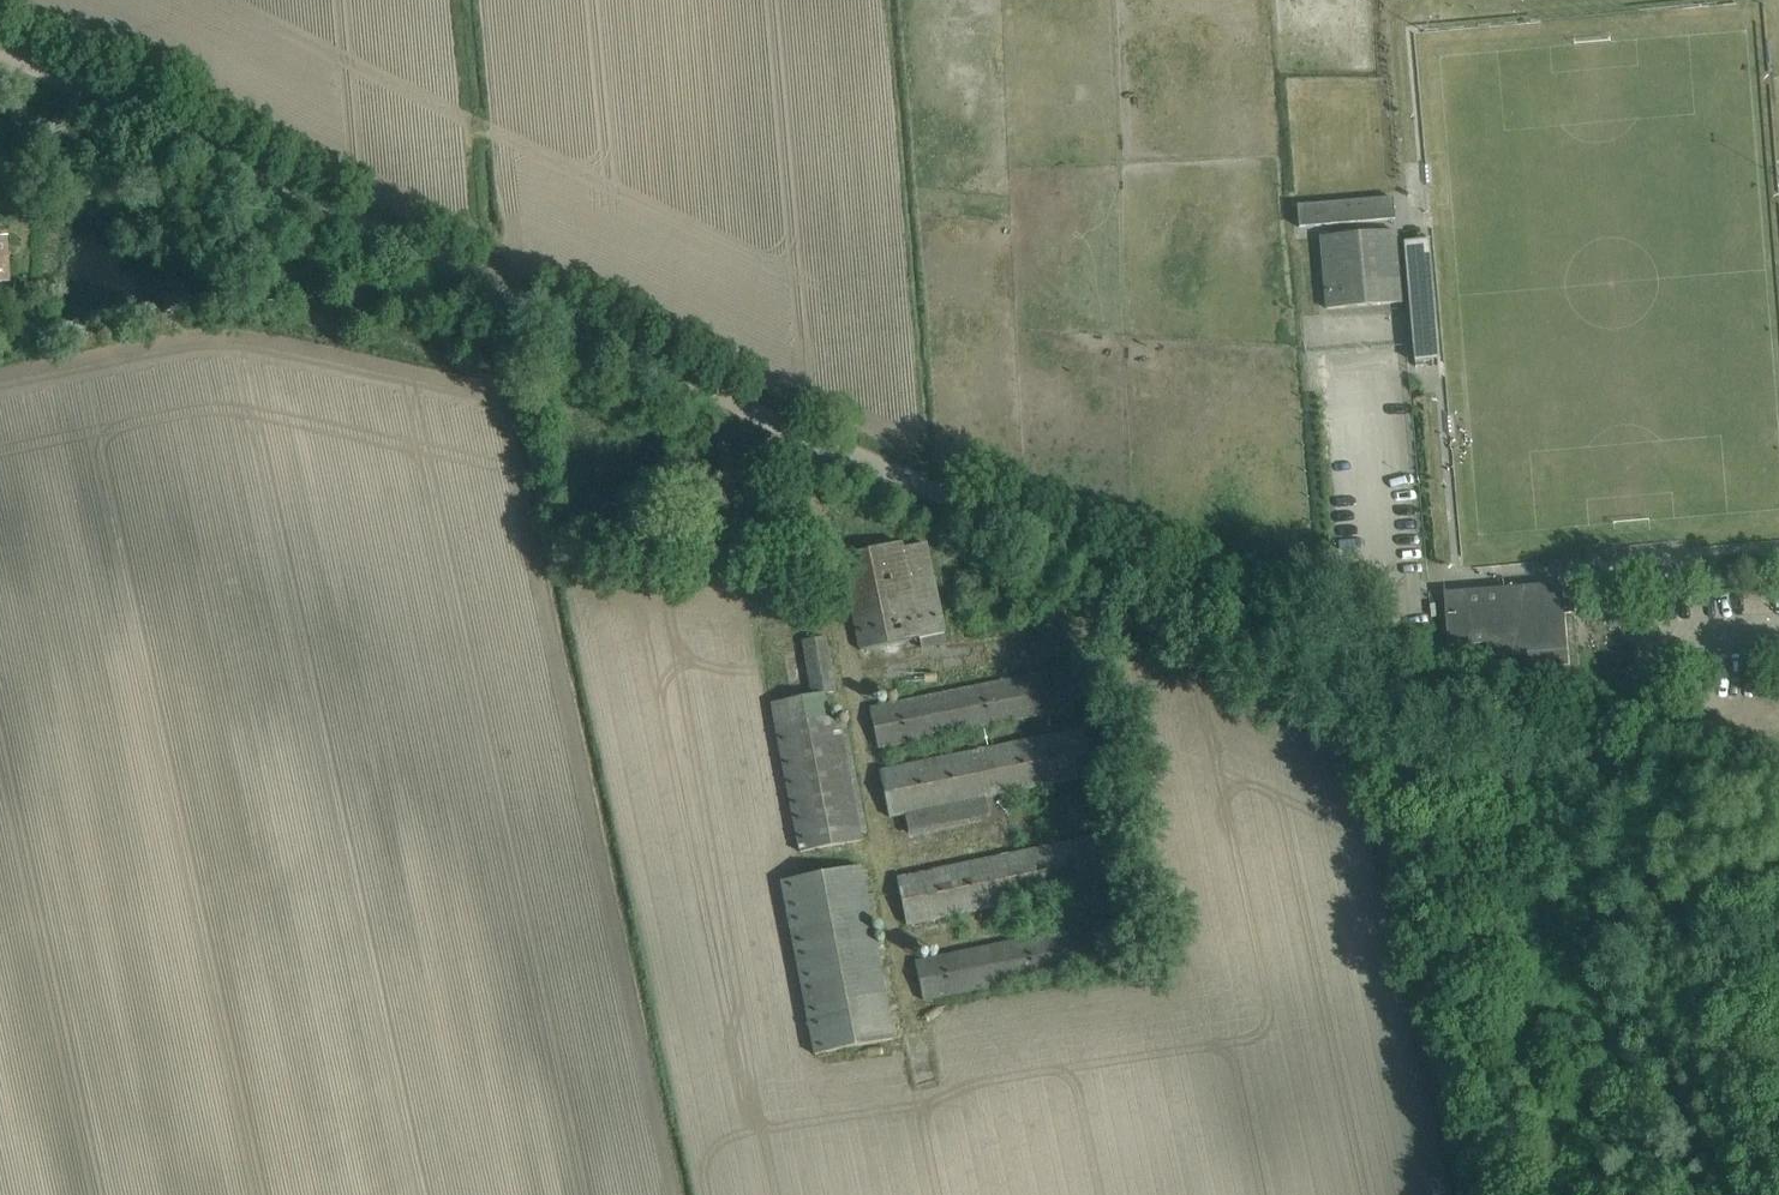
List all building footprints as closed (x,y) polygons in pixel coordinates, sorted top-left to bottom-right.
[(1395,219),(1393,197),(1297,205),(1299,227),(1316,225),(1395,219)] [(1321,237),(1325,284),(1327,308),(1402,302),(1396,230),(1321,237)] [(11,283),(10,257),(0,258),(0,283),(11,283)] [(947,642),(931,567),(926,543),(902,549),(901,543),(841,556),(862,649),(918,637),(921,648),(947,642)] [(1564,583),(1469,591),(1445,593),(1450,647),(1486,644),(1486,650),(1489,649),(1490,657),(1528,654),(1529,669),(1570,665),(1568,641),(1566,614),(1576,613),(1575,603),(1565,604),(1564,583)] [(812,696),(833,693),(824,639),(803,642),(812,696)] [(878,746),(1041,714),(1081,705),(1075,666),(870,708),(878,746)] [(799,852),(859,841),(835,714),(776,726),(799,852)] [(992,827),(985,796),(1092,774),(1082,729),(881,771),(890,816),(906,813),(913,843),(992,827)] [(908,925),(1041,897),(1114,882),(1105,835),(898,879),(908,925)] [(887,1047),(854,866),(783,879),(816,1059),(887,1047)] [(923,1000),(1041,976),(1129,957),(1121,919),(916,962),(923,1000)]
